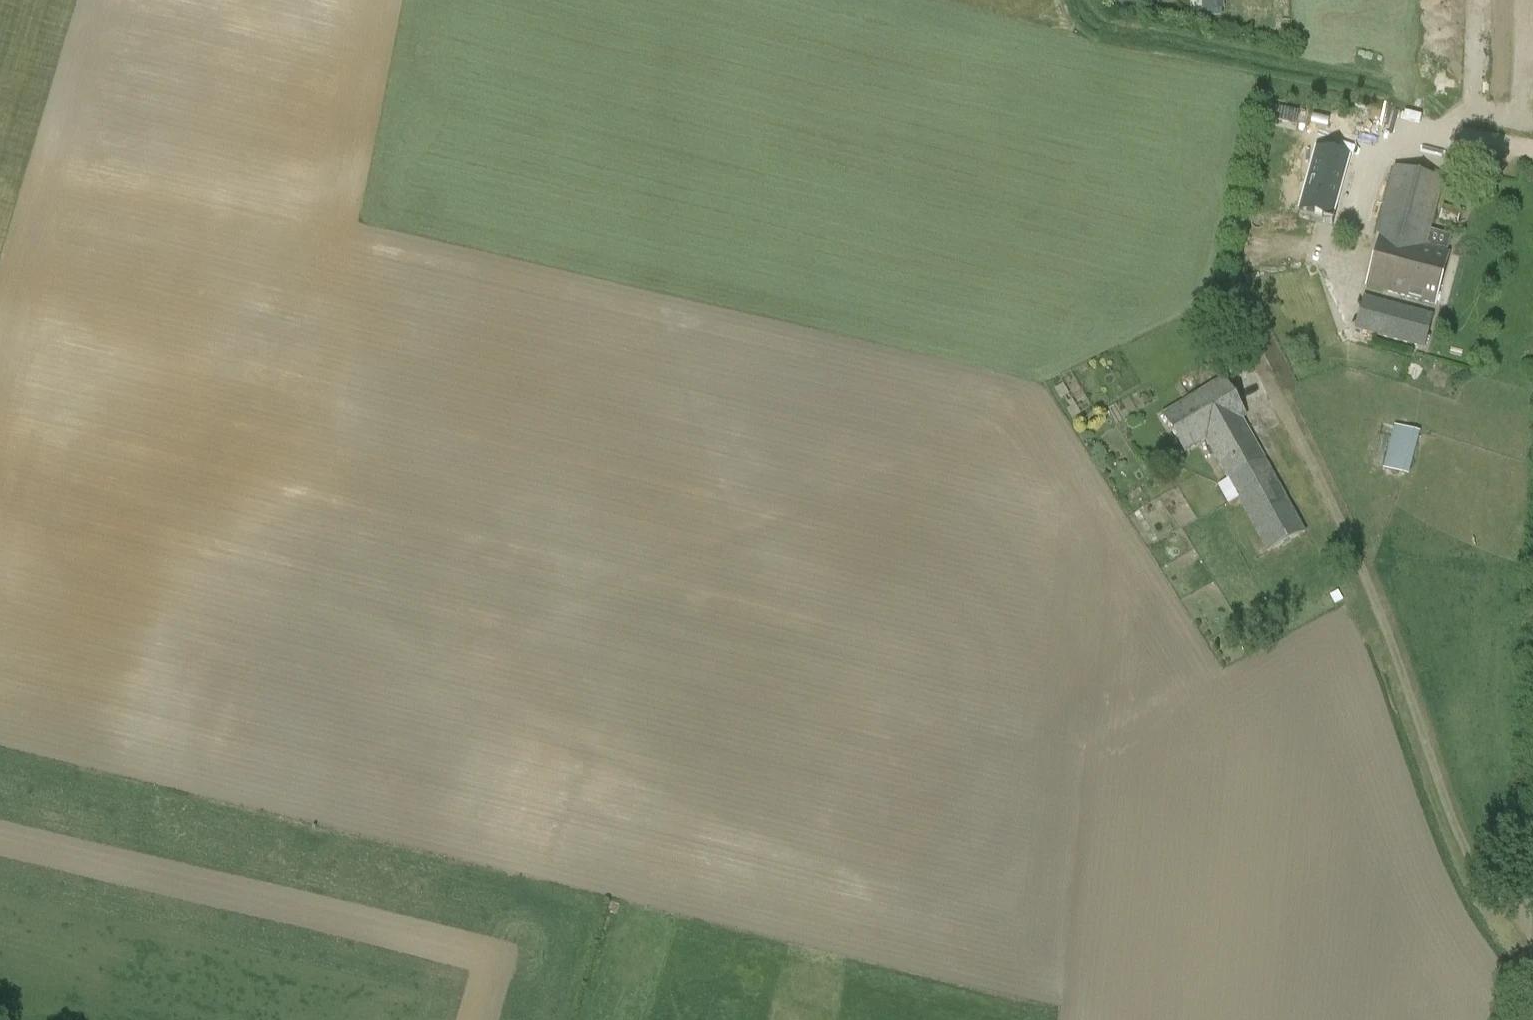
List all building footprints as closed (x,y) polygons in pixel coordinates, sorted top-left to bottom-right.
[(1225,0),(1202,0),(1202,11),(1225,9),(1225,0)] [(1327,112),(1320,137),(1352,145),(1358,120),(1327,112)] [(1347,163),(1316,154),(1300,214),(1331,223),(1347,163)] [(1367,287),(1368,287),(1395,294),(1436,305),(1449,254),(1425,248),(1443,180),(1395,168),(1377,234),(1380,235),(1367,287)] [(1363,297),(1355,331),(1425,349),(1434,316),(1392,305),(1395,294),(1368,287),(1365,297),(1363,297)] [(1269,553),(1306,532),(1242,419),(1247,417),(1225,379),(1162,414),(1185,453),(1206,441),(1269,553)] [(1418,433),(1393,426),(1382,469),(1407,476),(1418,433)]
